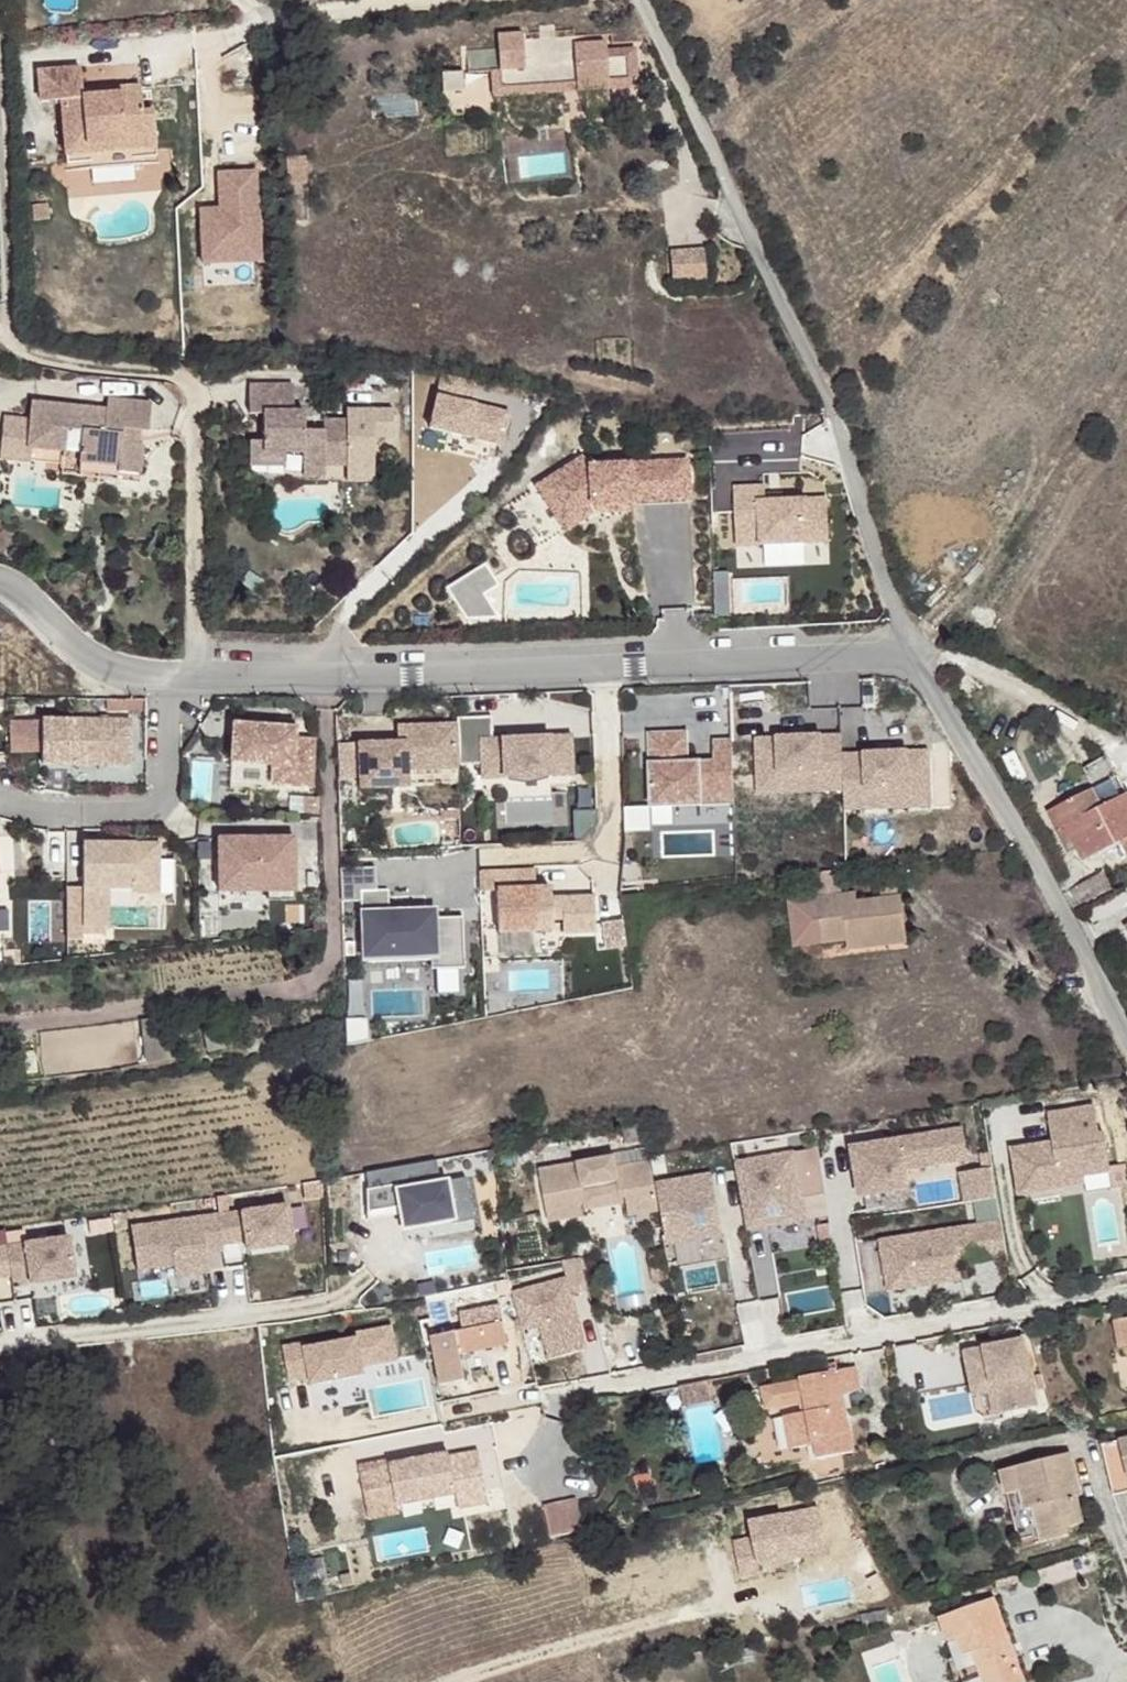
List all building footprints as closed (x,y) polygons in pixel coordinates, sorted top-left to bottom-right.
[(562,31),(459,38),(461,72),(443,73),(444,90),(464,89),(463,71),(491,70),(501,69),(502,87),(583,82),(584,91),(614,89),(644,87),(641,48),(611,49),(611,42),(581,44),(580,41),(563,42),(562,31)] [(62,102),(67,163),(90,161),(90,169),(135,165),(134,158),(158,156),(154,112),(143,113),(141,87),(104,90),(104,96),(83,98),(83,92),(80,69),(39,72),(41,103),(62,102)] [(502,87),(501,69),(491,70),(492,96),(584,91),(583,82),(502,87)] [(614,89),(584,91),(585,107),(615,105),(614,89)] [(83,92),(83,98),(104,96),(104,90),(83,92)] [(265,153),(263,137),(255,137),(257,154),(265,153)] [(666,251),(669,284),(705,281),(702,248),(666,251)] [(165,382),(162,384),(182,406),(183,399),(181,392),(177,388),(172,385),(165,382)] [(264,442),(264,453),(284,453),(303,453),(303,466),(325,465),(346,465),(346,421),(324,421),(324,431),(305,431),(305,412),(294,413),(293,386),(249,386),(249,414),(264,414),(264,442)] [(107,410),(33,403),(29,445),(26,445),(24,460),(63,464),(65,451),(65,450),(80,451),(79,462),(118,465),(117,473),(139,474),(142,446),(140,446),(133,445),(135,430),(141,430),(149,431),(152,404),(108,400),(107,410)] [(135,430),(133,445),(140,446),(141,430),(135,430)] [(264,468),(264,453),(264,442),(249,442),(250,467),(264,468)] [(284,468),(284,453),(264,453),(264,468),(284,468)] [(537,490),(561,526),(591,506),(632,504),(688,500),(685,462),(588,467),(582,458),(537,490)] [(303,466),(303,476),(325,477),(325,465),(303,466)] [(591,506),(561,526),(565,532),(594,514),(633,511),(632,504),(591,506)] [(482,564),(445,587),(458,605),(480,591),(495,582),(482,564)] [(480,591),(458,605),(465,616),(495,615),(480,591)] [(455,716),(456,722),(458,764),(481,763),(482,788),(502,788),(503,799),(551,797),(550,786),(571,785),(570,735),(529,737),(513,737),(492,738),(491,715),(455,716)] [(42,720),(42,765),(130,765),(131,720),(42,720)] [(294,727),(235,722),(233,759),(272,762),(271,783),(313,785),(316,739),(293,737),(294,727)] [(397,742),(357,744),(360,788),(407,786),(406,770),(458,767),(458,764),(456,722),(404,725),(405,742),(397,742)] [(405,742),(404,725),(396,725),(397,742),(405,742)] [(686,733),(648,733),(651,807),(733,804),(731,741),(713,742),(713,762),(714,776),(698,777),(698,762),(687,763),(686,733)] [(840,736),(755,738),(757,774),(820,772),(821,791),(843,791),(844,810),(865,809),(864,790),(929,787),(928,752),(841,755),(840,736)] [(1083,860),(1120,842),(1126,856),(1126,794),(1101,807),(1099,804),(1124,791),(1105,756),(1083,768),(1093,788),(1047,811),(1057,831),(1066,826),(1083,860)] [(698,777),(714,776),(713,762),(698,762),(698,777)] [(820,772),(757,774),(757,793),(821,791),(820,772)] [(864,790),(865,809),(930,807),(929,787),(864,790)] [(1066,826),(1057,831),(1068,852),(1077,848),(1066,826)] [(296,837),(220,838),(220,892),(269,891),(297,891),(296,837)] [(84,853),(85,926),(107,926),(107,889),(137,889),(136,878),(157,878),(157,845),(106,845),(106,853),(84,853)] [(375,868),(340,869),(341,900),(360,900),(361,957),(433,955),(433,969),(462,968),(460,916),(433,917),(433,909),(387,910),(387,891),(375,891),(375,868)] [(812,873),(815,898),(821,944),(846,941),(847,950),(907,943),(901,896),(857,902),(842,904),(840,895),(837,870),(812,873)] [(535,871),(479,873),(479,891),(497,891),(499,931),(482,932),(482,958),(565,955),(564,931),(596,930),(595,897),(563,898),(563,902),(551,903),(551,898),(551,887),(536,888),(535,871)] [(1067,895),(1073,907),(1109,887),(1103,875),(1067,895)] [(136,878),(137,889),(157,889),(157,878),(136,878)] [(297,891),(269,891),(269,899),(297,899),(297,891)] [(855,893),(840,895),(842,904),(857,902),(855,893)] [(815,898),(788,901),(794,947),(821,944),(815,898)] [(1051,1142),(1011,1149),(1019,1194),(1060,1188),(1059,1180),(1084,1176),(1110,1172),(1104,1134),(1098,1135),(1094,1107),(1047,1114),(1051,1142)] [(963,1129),(851,1147),(859,1197),(906,1188),(903,1170),(968,1159),(963,1129)] [(794,1153),(734,1164),(747,1231),(805,1219),(794,1153)] [(436,1160),(366,1172),(369,1188),(367,1189),(367,1211),(398,1206),(399,1210),(409,1208),(411,1222),(450,1215),(451,1220),(452,1222),(473,1218),(466,1177),(439,1182),(436,1160)] [(539,1172),(547,1223),(583,1217),(581,1206),(586,1205),(584,1194),(617,1189),(619,1199),(624,1198),(628,1217),(660,1212),(651,1164),(615,1171),(613,1160),(539,1172)] [(961,1173),(967,1203),(996,1198),(992,1168),(961,1173)] [(711,1175),(656,1185),(668,1247),(723,1237),(711,1175)] [(1084,1176),(1059,1180),(1060,1188),(1085,1184),(1084,1176)] [(586,1205),(587,1210),(620,1204),(619,1199),(617,1189),(584,1194),(586,1205)] [(287,1204),(132,1226),(139,1268),(175,1263),(177,1276),(210,1270),(207,1251),(224,1248),(224,1243),(246,1240),(247,1248),(292,1243),(287,1204)] [(401,1229),(451,1220),(450,1215),(411,1222),(409,1208),(399,1210),(398,1206),(367,1211),(367,1218),(398,1213),(401,1229)] [(1001,1222),(880,1241),(888,1292),(961,1280),(959,1264),(1005,1256),(1001,1222)] [(0,1246),(0,1275),(13,1274),(13,1280),(31,1278),(32,1282),(75,1276),(69,1236),(0,1246)] [(667,1249),(647,1253),(653,1283),(673,1278),(667,1249)] [(409,1303),(411,1315),(428,1312),(427,1300),(409,1303)] [(431,1338),(440,1386),(465,1381),(460,1353),(507,1344),(500,1305),(480,1309),(481,1315),(462,1320),(464,1330),(431,1338)] [(520,1324),(531,1364),(560,1356),(549,1316),(520,1324)] [(1118,1320),(1122,1348),(1126,1347),(1126,1318),(1118,1320)] [(1024,1339),(965,1352),(973,1388),(997,1383),(1004,1414),(1039,1407),(1024,1339)] [(785,1417),(790,1449),(816,1445),(818,1459),(853,1452),(849,1429),(841,1430),(837,1413),(845,1412),(842,1395),(860,1392),(855,1368),(840,1370),(838,1362),(828,1364),(829,1372),(800,1378),(801,1381),(762,1388),(766,1407),(804,1400),(807,1412),(785,1417)] [(997,1383),(973,1388),(974,1396),(991,1392),(996,1415),(1004,1414),(997,1383)] [(991,1392),(974,1396),(978,1413),(985,1418),(996,1415),(991,1392)] [(837,1413),(841,1430),(849,1429),(845,1412),(837,1413)] [(1102,1445),(1113,1494),(1126,1491),(1126,1439),(1102,1445)] [(1034,1508),(1043,1542),(1069,1536),(1067,1528),(1083,1523),(1073,1488),(1079,1487),(1070,1453),(1001,1471),(1007,1495),(1020,1492),(1025,1511),(1034,1508)] [(544,1507),(551,1538),(584,1531),(577,1500),(544,1507)] [(983,1681),(1023,1681),(993,1599),(940,1618),(955,1659),(972,1652),(983,1681)] [(963,1681),(983,1681),(972,1652),(955,1659),(963,1681)]
